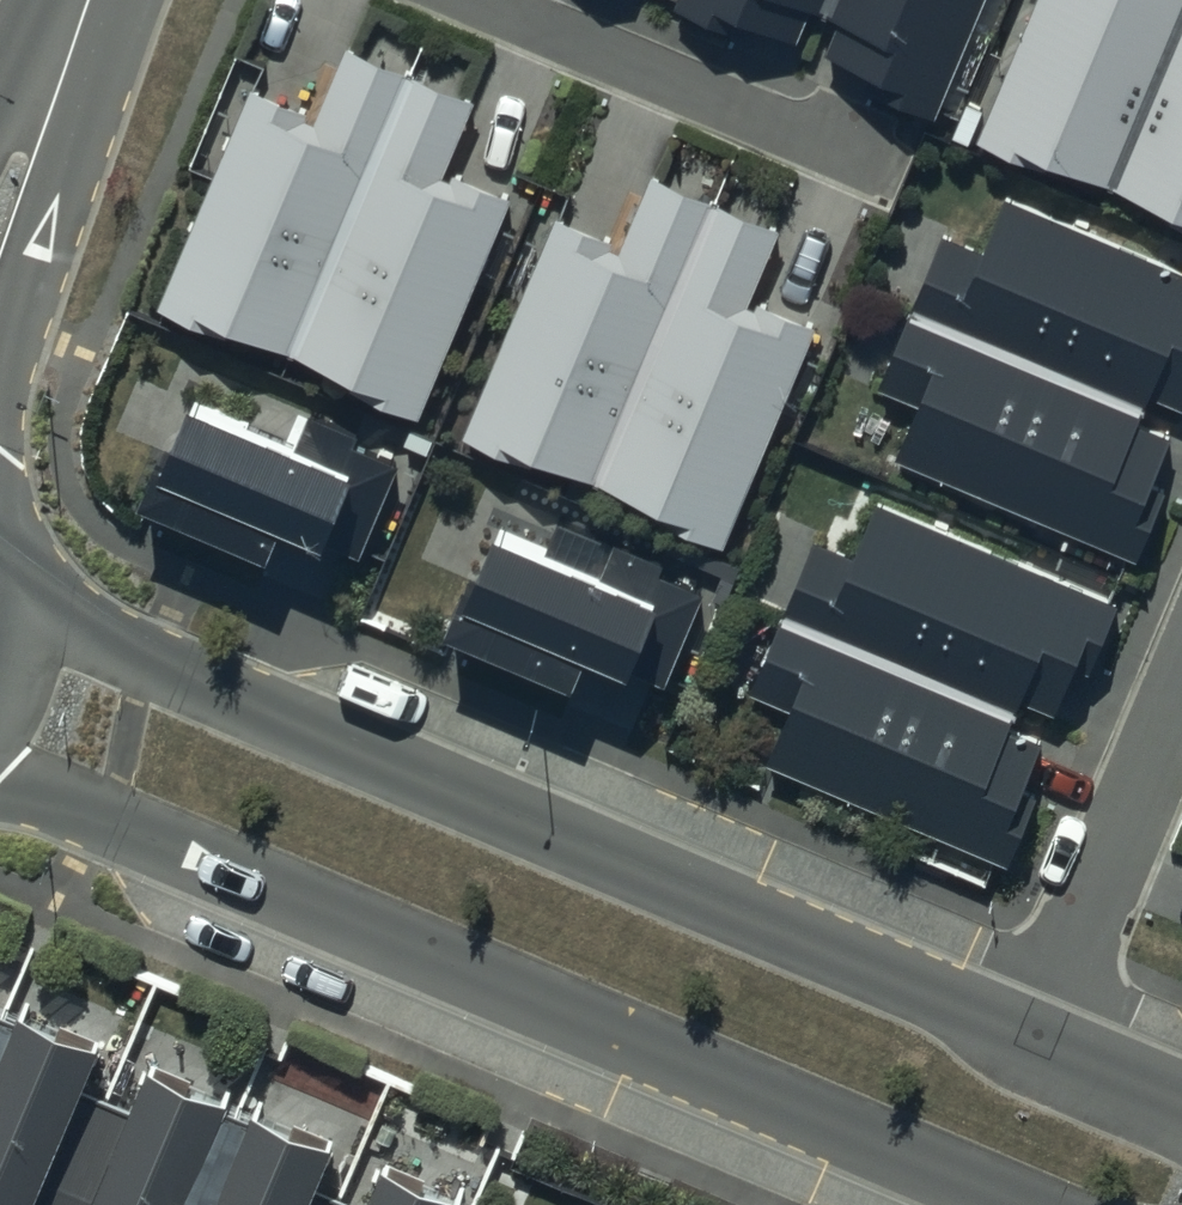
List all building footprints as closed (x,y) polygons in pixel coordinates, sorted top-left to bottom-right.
[(675,11),(734,36),(739,24),(795,47),(806,22),(834,33),(822,63),(872,84),(867,96),(934,123),(986,0),(679,0),(675,11)] [(976,151),(1042,178),(1047,166),(1160,213),(1155,224),(1181,235),(1181,0),(1039,0),(976,151)] [(474,100),(348,47),(316,122),(252,95),(157,318),(228,348),(233,336),(365,392),(361,401),(418,425),(514,199),(444,170),(474,100)] [(777,228),(651,175),(619,250),(555,223),(460,446),(532,476),(537,463),(669,519),(665,529),(721,553),(817,327),(748,298),(777,228)] [(1005,199),(980,258),(944,243),(880,392),(921,409),(898,463),(1138,565),(1172,485),(1156,478),(1172,442),(1141,429),(1153,401),(1181,413),(1181,274),(1005,199)] [(288,440),(195,400),(166,467),(159,464),(139,512),(274,569),(287,539),(353,567),(396,467),(353,449),(358,437),(300,413),(288,440)] [(1117,605),(876,502),(851,561),(815,546),(751,695),(792,712),(769,766),(1009,868),(1043,788),(1027,781),(1043,745),(1012,732),(1024,703),(1055,717),(1074,673),(1086,678),(1117,605)] [(592,570),(498,530),(470,597),(463,594),(442,642),(577,699),(591,668),(657,696),(699,597),(656,579),(661,567),(603,542),(592,570)] [(20,1201),(19,1204),(470,1204),(481,1178),(461,1170),(466,1157),(383,1122),(356,1186),(309,1166),(334,1107),(153,1030),(128,1089),(75,1067),(101,1005),(28,974),(23,987),(0,977),(0,1192),(20,1201)]
